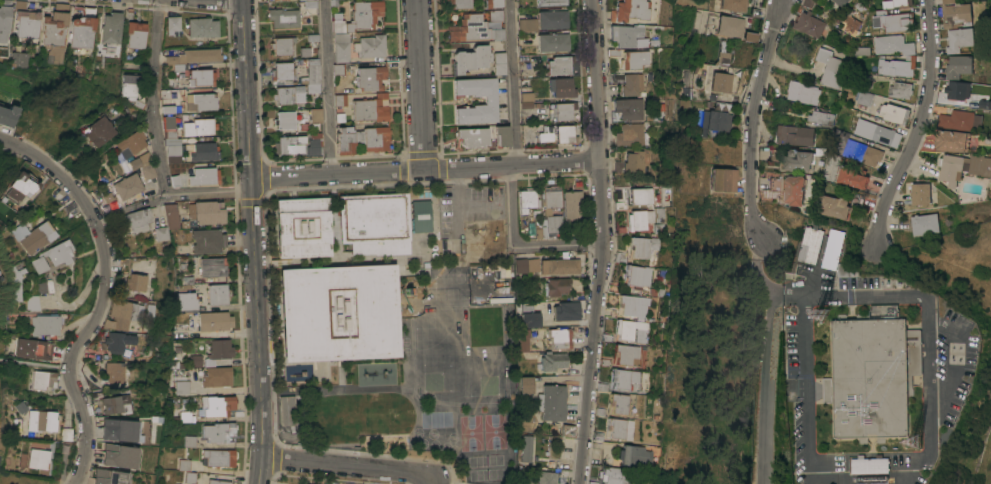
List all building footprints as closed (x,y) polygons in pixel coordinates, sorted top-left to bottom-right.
[(7,42),(0,42),(0,0),(11,0),(10,23),(10,32),(7,32),(7,42)] [(317,15),(304,15),(304,8),(300,8),(299,1),(304,1),(304,0),(316,0),(317,15)] [(443,1),(443,0),(468,0),(468,9),(447,10),(446,1),(443,1)] [(484,9),(484,0),(501,0),(501,8),(489,9),(484,9)] [(622,2),(622,0),(645,0),(645,1),(651,1),(651,8),(649,8),(649,20),(637,20),(638,18),(626,18),(626,22),(610,21),(611,10),(616,10),(616,1),(622,2)] [(719,9),(720,0),(747,0),(747,1),(748,2),(748,6),(747,6),(746,12),(719,9)] [(882,1),(892,0),(911,0),(912,5),(893,7),(893,8),(882,9),(882,1)] [(382,1),(383,16),(375,16),(375,23),(373,23),(373,28),(359,29),(359,28),(354,28),(354,32),(332,33),(332,21),(332,13),(341,12),(341,20),(344,20),(344,23),(353,22),(353,20),(352,20),(351,11),(352,11),(352,9),(350,8),(350,5),(352,3),(352,1),(362,1),(382,1)] [(46,62),(47,50),(44,49),(44,44),(42,44),(43,30),(41,30),(42,16),(48,16),(48,20),(50,20),(51,11),(54,11),(55,2),(68,3),(66,26),(65,26),(61,63),(46,62)] [(969,4),(971,25),(962,26),(962,25),(957,26),(957,28),(943,29),(941,5),(945,4),(945,6),(969,4)] [(273,28),(272,20),(268,20),(268,9),(281,9),(281,10),(299,9),(299,26),(273,28)] [(861,23),(857,30),(858,31),(855,37),(849,33),(848,35),(842,30),(843,29),(842,29),(845,24),(842,22),(849,9),(853,12),(851,16),(861,23)] [(886,32),(885,27),(883,27),(882,24),(880,24),(879,16),(876,16),(875,10),(887,9),(887,15),(913,12),(914,25),(910,25),(910,30),(886,32)] [(39,13),(38,38),(16,37),(17,20),(14,20),(15,10),(38,12),(39,13)] [(480,14),(481,22),(485,21),(485,22),(488,22),(488,11),(501,10),(502,22),(500,22),(499,26),(500,29),(503,29),(503,40),(492,40),(492,39),(463,41),(447,42),(447,32),(446,32),(446,27),(458,26),(458,19),(461,19),(461,14),(480,14)] [(102,29),(100,29),(101,25),(102,25),(103,14),(110,15),(110,11),(121,12),(121,16),(119,43),(101,41),(102,29)] [(566,11),(567,28),(538,30),(537,12),(566,11)] [(826,23),(819,38),(803,31),(803,32),(793,27),(795,22),(797,23),(802,12),(826,23)] [(180,30),(167,31),(166,16),(180,15),(180,30)] [(745,19),(743,27),(745,28),(744,32),(743,32),(742,37),(731,36),(731,37),(728,37),(728,35),(716,34),(719,15),(745,19)] [(69,47),(70,38),(67,37),(68,33),(70,33),(71,26),(70,26),(70,23),(70,22),(70,21),(70,20),(71,19),(74,18),(75,18),(76,19),(77,18),(79,17),(80,16),(82,16),(84,17),(95,18),(94,31),(92,30),(91,48),(69,47)] [(188,18),(210,17),(210,20),(217,20),(218,36),(189,37),(188,18)] [(536,19),(536,32),(518,32),(518,20),(536,19)] [(144,48),(126,47),(128,33),(126,33),(126,21),(146,23),(144,48)] [(617,42),(615,42),(615,40),(611,40),(610,25),(633,26),(633,25),(637,25),(637,24),(643,24),(644,38),(646,37),(646,39),(647,39),(648,47),(617,48),(617,42)] [(958,29),(958,28),(960,28),(960,29),(972,28),(974,45),(959,47),(960,52),(947,53),(946,47),(949,46),(948,40),(946,40),(946,37),(948,37),(948,30),(958,29)] [(348,62),(334,63),(332,33),(347,33),(348,62)] [(306,35),(318,34),(318,41),(306,42),(306,35)] [(359,57),(357,57),(357,51),(353,51),(352,43),(359,43),(358,37),(373,37),(373,34),(384,34),(385,49),(384,49),(384,56),(359,57)] [(567,34),(568,52),(537,53),(536,35),(567,34)] [(901,34),(902,39),(903,39),(904,43),(914,42),(915,54),(905,55),(902,55),(902,51),(876,54),(874,37),(901,34)] [(274,55),(274,49),(270,49),(270,43),(274,43),(273,38),(295,37),(296,42),(291,42),(291,55),(274,55)] [(471,53),(471,48),(472,47),(473,46),(474,46),(486,45),(486,54),(488,53),(489,63),(485,63),(485,68),(473,68),(473,70),(462,71),(462,72),(461,72),(461,76),(452,76),(452,64),(453,64),(453,55),(453,54),(453,53),(454,52),(455,52),(461,52),(461,53),(471,53)] [(304,58),(303,51),(308,51),(308,46),(316,46),(316,57),(304,58)] [(838,89),(820,83),(826,64),(815,60),(819,47),(832,51),(831,56),(847,62),(838,89)] [(218,48),(219,55),(221,54),(221,61),(185,62),(185,64),(187,64),(187,69),(183,69),(183,71),(173,72),(173,64),(165,64),(165,56),(178,56),(178,54),(183,54),(182,50),(218,48)] [(649,65),(641,65),(641,69),(623,70),(622,52),(625,52),(625,51),(628,51),(648,51),(649,65)] [(28,53),(28,57),(27,57),(27,67),(11,66),(12,52),(28,53)] [(716,64),(728,65),(729,52),(717,52),(716,64)] [(505,75),(493,76),(493,53),(504,53),(505,75)] [(905,61),(905,55),(916,56),(915,69),(913,69),(913,76),(894,75),(894,76),(883,74),(884,60),(888,61),(888,62),(892,60),(905,61)] [(972,73),(959,73),(959,79),(946,79),(946,65),(948,65),(949,56),(958,56),(958,55),(961,55),(961,56),(972,56),(972,73)] [(547,76),(547,68),(546,68),(546,62),(551,62),(551,58),(573,57),(573,64),(569,64),(569,74),(547,76)] [(320,84),(320,93),(307,93),(306,83),(302,83),(302,77),(307,77),(307,65),(303,66),(303,65),(299,65),(299,59),(319,58),(319,65),(320,65),(320,84)] [(383,66),(383,61),(385,61),(386,79),(379,79),(380,84),(382,84),(382,90),(360,91),(359,87),(357,87),(356,76),(357,76),(357,68),(383,66)] [(292,62),(292,68),(296,67),(296,72),(294,72),(294,74),(292,75),(292,79),(283,79),(283,84),(272,85),(271,70),(275,69),(275,63),(292,62)] [(332,65),(343,65),(343,76),(332,76),(332,65)] [(210,69),(210,72),(214,72),(214,77),(213,77),(213,85),(193,86),(193,78),(189,78),(189,69),(210,69)] [(730,93),(710,91),(712,72),(733,74),(730,93)] [(638,74),(642,74),(643,89),(638,90),(639,95),(621,96),(621,86),(622,85),(622,82),(624,82),(623,74),(638,73),(638,74)] [(122,74),(126,75),(126,74),(129,74),(129,75),(138,75),(138,92),(135,92),(135,96),(121,95),(122,74)] [(870,87),(857,85),(858,74),(871,76),(870,87)] [(494,78),(496,123),(454,125),(453,109),(462,109),(462,107),(465,107),(465,108),(471,108),(471,106),(483,105),(483,97),(471,97),(471,95),(453,96),(452,80),(494,78)] [(571,89),(575,89),(575,98),(552,99),(552,92),(548,92),(547,80),(551,80),(551,79),(571,79),(571,89)] [(812,85),(812,86),(818,87),(817,89),(821,90),(817,106),(787,98),(789,91),(788,91),(791,80),(812,85)] [(912,84),(911,90),(913,90),(912,95),(910,94),(910,99),(888,96),(890,85),(893,86),(894,81),(912,84)] [(970,83),(969,98),(965,98),(964,107),(946,105),(947,93),(944,92),(944,86),(948,87),(948,81),(970,83)] [(304,102),(294,102),(294,104),(276,105),(276,100),(272,100),(272,94),(276,94),(275,87),(303,86),(304,102)] [(874,95),(870,107),(856,103),(860,90),(874,95)] [(361,100),(361,98),(365,98),(365,100),(371,99),(371,98),(375,98),(375,93),(387,92),(388,114),(389,113),(389,117),(388,117),(388,121),(374,121),(374,119),(353,120),(352,100),(361,100)] [(186,111),(186,102),(192,101),(191,94),(213,93),(215,95),(215,97),(215,104),(217,104),(217,107),(215,107),(215,109),(186,111)] [(519,103),(519,94),(532,93),(532,103),(519,103)] [(333,95),(345,95),(345,107),(334,107),(333,95)] [(642,99),(643,120),(627,120),(627,121),(624,122),(624,121),(620,121),(620,112),(613,112),(613,100),(642,99)] [(574,103),(575,110),(571,110),(571,121),(554,122),(554,117),(550,117),(550,108),(553,108),(553,104),(574,103)] [(730,111),(730,103),(711,103),(711,111),(730,111)] [(910,110),(905,125),(883,119),(885,114),(880,112),(882,105),(883,105),(884,104),(887,105),(888,103),(910,110)] [(11,128),(0,124),(0,107),(8,110),(9,105),(18,108),(11,128)] [(322,122),(311,122),(310,108),(322,108),(322,122)] [(534,109),(535,116),(547,116),(547,122),(524,122),(524,109),(534,109)] [(728,112),(728,113),(733,114),(730,132),(705,129),(705,128),(701,127),(703,110),(708,111),(708,110),(728,112)] [(831,127),(806,121),(808,115),(811,116),(813,110),(834,115),(831,127)] [(937,127),(939,114),(951,115),(952,110),(974,112),(972,131),(937,127)] [(295,129),(277,129),(277,125),(274,125),(273,119),(277,119),(277,112),(294,111),(295,129)] [(335,114),(344,114),(344,123),(336,123),(335,114)] [(856,124),(855,123),(857,117),(864,120),(866,114),(880,119),(878,125),(891,130),(891,129),(895,130),(894,132),(901,134),(896,148),(889,145),(889,146),(853,133),(856,124)] [(116,133),(96,148),(91,142),(90,142),(81,130),(86,126),(87,127),(102,115),(116,133)] [(183,136),(183,131),(180,131),(180,124),(183,124),(183,123),(192,122),(192,119),(212,118),(212,123),(216,123),(216,129),(212,129),(213,134),(183,136)] [(180,162),(167,163),(166,145),(164,146),(164,139),(163,139),(163,131),(161,119),(173,119),(175,130),(175,138),(180,138),(180,162)] [(298,124),(307,123),(307,131),(298,132),(298,124)] [(614,133),(620,132),(620,124),(624,124),(624,123),(627,123),(627,124),(643,123),(644,132),(649,132),(649,144),(614,146),(614,133)] [(795,145),(775,143),(776,135),(775,135),(776,125),(778,125),(814,128),(812,146),(795,145)] [(336,133),(338,133),(338,127),(343,127),(342,126),(354,126),(354,131),(363,131),(363,128),(374,127),(388,126),(388,130),(390,129),(391,134),(388,134),(389,140),(388,140),(388,150),(377,150),(377,152),(372,152),(372,151),(364,151),(364,145),(352,145),(352,154),(337,155),(336,133)] [(507,126),(508,147),(497,147),(497,146),(495,146),(494,146),(494,144),(493,127),(507,126)] [(572,126),(573,143),(553,144),(552,134),(555,134),(554,127),(572,126)] [(139,128),(145,138),(143,139),(146,144),(137,150),(138,152),(134,154),(133,153),(132,154),(125,158),(115,144),(139,128)] [(842,155),(847,141),(833,136),(836,128),(849,133),(848,138),(884,152),(880,161),(877,160),(875,167),(842,155)] [(486,129),(487,145),(484,145),(484,148),(464,148),(463,148),(462,147),(461,147),(460,146),(460,145),(459,139),(455,139),(455,130),(486,129)] [(967,152),(935,149),(937,129),(970,132),(967,152)] [(306,155),(306,147),(308,146),(307,139),(309,139),(309,133),(321,132),(321,146),(318,146),(319,155),(306,155)] [(305,135),(306,144),(303,144),(304,153),(274,154),(273,142),(278,142),(278,137),(305,135)] [(185,161),(185,144),(214,142),(214,146),(218,146),(218,159),(185,161)] [(812,164),(810,164),(809,171),(796,170),(796,171),(790,171),(790,169),(782,169),(783,166),(782,166),(783,158),(784,155),(788,155),(788,151),(791,149),(796,149),(797,151),(813,152),(812,164)] [(632,153),(633,150),(644,150),(644,154),(644,172),(623,171),(624,162),(626,162),(626,153),(632,153)] [(148,151),(152,159),(142,164),(142,165),(132,170),(126,173),(124,170),(123,171),(118,163),(121,161),(120,161),(125,158),(126,158),(128,162),(148,151)] [(984,157),(990,158),(990,177),(981,176),(981,175),(968,173),(968,171),(962,170),(961,174),(964,174),(963,181),(957,180),(957,182),(956,182),(956,189),(948,188),(949,181),(939,180),(941,167),(938,166),(939,157),(942,158),(943,154),(961,157),(960,158),(963,158),(963,157),(970,158),(971,153),(984,153),(984,157)] [(156,176),(145,180),(140,168),(152,163),(156,176)] [(835,182),(840,166),(856,171),(855,173),(859,174),(861,170),(865,171),(864,176),(868,177),(864,190),(835,182)] [(214,167),(215,169),(218,169),(219,186),(218,186),(218,183),(189,185),(188,177),(186,177),(187,186),(182,187),(180,187),(180,186),(174,187),(174,186),(172,186),(170,176),(178,175),(178,174),(186,173),(186,169),(214,167)] [(710,191),(711,168),(735,169),(735,175),(736,175),(736,180),(734,180),(734,192),(710,191)] [(36,181),(36,182),(37,182),(39,183),(40,185),(37,188),(36,188),(33,192),(32,191),(28,198),(24,195),(20,201),(18,200),(17,201),(7,194),(12,187),(10,186),(20,170),(36,181)] [(144,189),(122,201),(118,194),(117,194),(115,191),(116,190),(113,184),(122,179),(121,178),(123,177),(124,178),(135,172),(144,189)] [(789,205),(789,203),(783,203),(784,188),(783,188),(784,180),(785,180),(784,179),(789,176),(797,177),(798,175),(803,176),(804,178),(802,206),(789,205)] [(930,205),(912,206),(911,184),(929,183),(930,205)] [(561,208),(544,208),(544,209),(541,209),(541,194),(543,194),(543,187),(549,187),(549,186),(560,185),(561,208)] [(519,190),(526,190),(526,188),(529,188),(529,190),(536,190),(536,199),(539,199),(540,207),(527,208),(527,214),(520,215),(519,190)] [(652,188),(653,204),(630,205),(630,189),(652,188)] [(583,220),(564,221),(563,191),(582,191),(583,220)] [(409,254),(374,256),(373,254),(351,255),(350,243),(340,243),(337,196),(406,193),(409,254)] [(861,208),(850,205),(853,193),(864,196),(861,208)] [(820,213),(822,206),(820,206),(823,196),(824,196),(824,195),(839,199),(842,197),(846,198),(848,201),(847,205),(846,206),(853,207),(851,214),(848,213),(846,220),(820,213)] [(327,197),(330,256),(278,258),(276,200),(327,197)] [(411,201),(429,200),(431,232),(412,232),(411,201)] [(197,224),(197,220),(195,220),(195,222),(192,222),(192,224),(189,224),(188,204),(194,204),(194,202),(215,201),(215,202),(222,202),(222,209),(224,209),(224,223),(197,224)] [(65,214),(62,209),(72,202),(75,207),(65,214)] [(154,228),(166,226),(163,204),(176,204),(178,216),(179,216),(180,221),(178,221),(179,228),(174,229),(167,229),(169,239),(157,241),(154,228)] [(141,209),(142,209),(148,207),(151,216),(150,216),(152,221),(146,223),(148,230),(133,235),(130,228),(127,229),(123,215),(126,214),(141,209)] [(665,222),(655,222),(655,207),(665,207),(665,222)] [(647,230),(632,230),(632,231),(628,231),(627,214),(631,214),(631,211),(646,210),(647,230)] [(562,232),(554,232),(554,235),(555,235),(555,238),(541,238),(540,211),(544,211),(545,215),(548,215),(552,215),(556,214),(556,215),(562,215),(562,232)] [(938,232),(923,234),(923,235),(921,236),(920,234),(913,235),(910,217),(936,213),(938,232)] [(30,255),(19,240),(20,239),(15,232),(23,226),(28,233),(45,220),(57,235),(30,255)] [(815,264),(802,261),(802,263),(797,264),(806,227),(808,227),(809,226),(811,227),(811,228),(812,228),(813,224),(818,225),(817,229),(819,230),(819,229),(821,229),(821,230),(824,231),(815,264)] [(219,229),(219,234),(225,234),(225,246),(222,246),(222,247),(220,247),(220,253),(193,254),(192,244),(195,244),(195,239),(192,239),(192,230),(219,229)] [(842,245),(841,248),(840,249),(841,250),(840,253),(839,254),(840,255),(839,256),(837,263),(838,264),(837,267),(836,266),(835,270),(821,267),(822,263),(821,263),(822,259),(823,260),(823,259),(819,258),(825,235),(828,236),(829,235),(828,235),(829,232),(830,229),(845,232),(842,245)] [(651,238),(651,237),(660,238),(659,250),(651,249),(650,258),(632,257),(632,250),(630,250),(630,237),(651,238)] [(31,261),(39,257),(38,255),(66,239),(69,244),(70,244),(73,249),(69,252),(72,255),(69,257),(71,261),(64,265),(62,261),(55,265),(55,264),(53,265),(47,255),(43,257),(49,268),(38,274),(31,261)] [(225,257),(225,268),(226,268),(227,273),(226,273),(226,276),(200,277),(200,271),(198,272),(198,268),(200,268),(200,258),(225,257)] [(527,258),(527,259),(538,258),(539,271),(527,272),(527,273),(515,274),(514,259),(527,258)] [(579,259),(579,274),(540,275),(540,260),(579,259)] [(393,264),(398,357),(283,362),(282,337),(277,338),(276,332),(282,332),(279,270),(393,264)] [(644,267),(645,266),(653,268),(651,286),(643,285),(642,287),(638,286),(637,287),(635,287),(635,286),(627,285),(628,278),(624,277),(626,264),(644,267)] [(16,271),(19,270),(21,273),(19,274),(21,278),(20,278),(20,290),(20,294),(12,294),(12,289),(10,289),(10,283),(4,271),(13,266),(16,271)] [(491,269),(492,294),(477,295),(476,270),(491,269)] [(507,294),(492,294),(491,270),(506,269),(507,294)] [(142,292),(126,290),(127,286),(123,285),(125,278),(128,278),(128,273),(145,276),(142,292)] [(570,278),(571,288),(568,288),(568,293),(560,293),(560,296),(548,297),(548,296),(546,296),(545,279),(570,278)] [(38,293),(37,281),(45,281),(45,293),(38,293)] [(226,284),(226,289),(230,289),(230,296),(226,296),(227,304),(209,305),(208,285),(226,284)] [(194,292),(194,296),(196,296),(196,302),(197,303),(198,306),(197,307),(197,310),(177,310),(177,305),(175,305),(175,302),(176,302),(176,293),(194,292)] [(39,310),(26,310),(27,296),(38,295),(39,310)] [(652,298),(651,306),(648,306),(647,320),(637,319),(638,316),(622,315),(623,302),(620,302),(621,295),(652,298)] [(136,304),(143,306),(140,321),(128,319),(126,331),(101,327),(105,318),(108,321),(112,321),(113,317),(109,316),(113,299),(136,304)] [(554,321),(553,306),(559,306),(559,303),(580,302),(580,319),(554,321)] [(152,321),(144,320),(145,304),(154,305),(152,321)] [(526,327),(525,323),(521,323),(521,305),(533,305),(533,313),(540,313),(540,327),(526,327)] [(227,311),(227,316),(232,316),(233,327),(228,327),(228,330),(200,331),(199,313),(227,311)] [(187,312),(187,314),(188,314),(189,323),(174,323),(174,312),(187,312)] [(59,315),(59,326),(60,326),(60,329),(58,329),(58,335),(53,335),(53,336),(50,336),(50,335),(40,335),(40,338),(37,338),(37,336),(31,336),(31,316),(36,317),(36,315),(59,315)] [(905,318),(906,330),(920,329),(921,375),(911,375),(912,388),(913,388),(913,396),(907,397),(908,436),(834,438),(833,396),(832,396),(832,403),(822,403),(822,378),(832,377),(832,384),(833,384),(831,320),(905,318)] [(651,322),(651,329),(649,329),(648,342),(648,345),(636,344),(637,328),(635,328),(634,341),(619,340),(619,333),(615,333),(616,327),(617,327),(617,319),(620,319),(620,320),(651,322)] [(567,329),(567,328),(571,328),(571,338),(573,338),(573,341),(571,341),(572,349),(560,349),(560,350),(558,351),(558,349),(552,349),(551,336),(549,336),(549,329),(567,329)] [(519,329),(530,329),(530,338),(529,338),(529,352),(519,352),(519,329)] [(123,333),(123,334),(141,335),(140,341),(135,341),(135,344),(129,344),(129,354),(122,353),(122,354),(109,353),(110,350),(107,350),(107,343),(104,343),(104,337),(108,337),(109,332),(123,333)] [(6,355),(8,338),(55,343),(53,360),(6,355)] [(229,339),(230,347),(233,346),(233,356),(230,357),(230,358),(211,359),(210,340),(229,339)] [(641,346),(639,359),(640,359),(639,366),(627,365),(627,367),(624,367),(625,365),(617,364),(618,357),(613,356),(614,351),(615,344),(641,346)] [(568,367),(556,368),(556,371),(545,371),(545,370),(542,370),(542,368),(537,368),(537,363),(542,363),(542,357),(544,357),(544,354),(546,354),(546,351),(552,351),(552,353),(567,353),(568,367)] [(201,355),(201,356),(201,366),(201,367),(189,367),(189,355),(201,355)] [(124,363),(124,368),(133,368),(133,378),(124,378),(124,383),(108,383),(108,382),(106,382),(106,362),(124,363)] [(230,367),(230,375),(231,375),(231,386),(202,387),(202,380),(203,380),(203,376),(206,376),(206,368),(230,367)] [(631,370),(631,371),(639,372),(638,385),(636,385),(630,385),(629,390),(614,389),(615,382),(610,382),(612,369),(631,370)] [(57,372),(56,375),(58,375),(58,379),(56,379),(56,382),(57,382),(56,387),(46,386),(45,390),(33,389),(34,370),(57,372)] [(533,376),(534,393),(520,394),(520,377),(533,376)] [(189,394),(176,395),(175,381),(189,380),(189,394)] [(543,411),(537,411),(538,393),(543,393),(544,384),(566,386),(566,392),(567,393),(567,396),(566,398),(565,409),(567,410),(566,413),(565,414),(564,421),(542,420),(543,411)] [(629,395),(627,415),(612,413),(613,406),(609,405),(610,400),(611,400),(611,393),(629,395)] [(129,394),(132,413),(121,414),(121,412),(104,415),(103,410),(105,410),(103,403),(102,403),(102,398),(129,394)] [(295,425),(280,426),(279,396),(294,396),(295,425)] [(205,397),(215,397),(221,397),(233,397),(233,399),(235,399),(235,403),(234,403),(234,410),(227,410),(227,411),(228,411),(228,415),(227,415),(227,417),(203,417),(203,409),(205,409),(205,407),(200,407),(200,397),(205,397)] [(55,412),(55,419),(56,419),(55,431),(40,430),(40,432),(27,431),(28,410),(55,412)] [(179,422),(178,411),(191,411),(191,416),(202,416),(202,422),(179,422)] [(627,420),(625,439),(620,439),(619,440),(617,440),(618,438),(610,438),(610,431),(607,430),(607,425),(608,425),(609,418),(627,420)] [(136,421),(135,442),(101,439),(102,419),(136,421)] [(214,425),(214,423),(226,423),(226,422),(234,422),(234,425),(236,425),(236,429),(235,429),(235,436),(227,436),(228,437),(229,437),(229,440),(227,440),(227,443),(209,443),(209,440),(206,440),(206,437),(203,437),(203,425),(214,425)] [(531,463),(521,462),(523,435),(533,436),(531,463)] [(184,436),(195,436),(195,448),(184,448),(184,436)] [(55,441),(49,478),(38,476),(39,469),(19,465),(23,439),(31,440),(29,448),(47,451),(49,440),(55,441)] [(137,448),(134,469),(115,467),(114,467),(101,465),(104,443),(116,444),(116,445),(137,448)] [(645,447),(644,450),(652,451),(650,464),(645,463),(645,467),(639,466),(639,468),(621,466),(621,460),(617,459),(618,449),(622,450),(623,445),(645,447)] [(228,450),(235,450),(234,467),(227,467),(227,466),(206,466),(206,459),(204,459),(204,457),(202,457),(203,450),(228,450)] [(851,474),(851,459),(857,459),(857,455),(863,455),(863,459),(875,458),(875,454),(882,454),(882,458),(888,458),(888,473),(851,474)] [(190,460),(190,461),(192,461),(192,471),(178,470),(179,459),(190,460)] [(624,483),(602,483),(602,481),(600,481),(601,475),(602,475),(603,466),(621,468),(621,469),(627,469),(626,483),(624,483)] [(94,469),(106,470),(104,478),(92,477),(94,469)] [(127,474),(125,483),(92,483),(93,477),(105,479),(106,470),(127,474)] [(230,482),(230,483),(209,483),(209,481),(195,480),(195,483),(181,482),(182,471),(196,473),(196,472),(232,475),(231,482),(230,482)] [(557,473),(556,483),(537,483),(538,476),(537,476),(537,473),(538,473),(538,471),(557,473)] [(888,476),(888,483),(857,483),(856,477),(888,476)]
